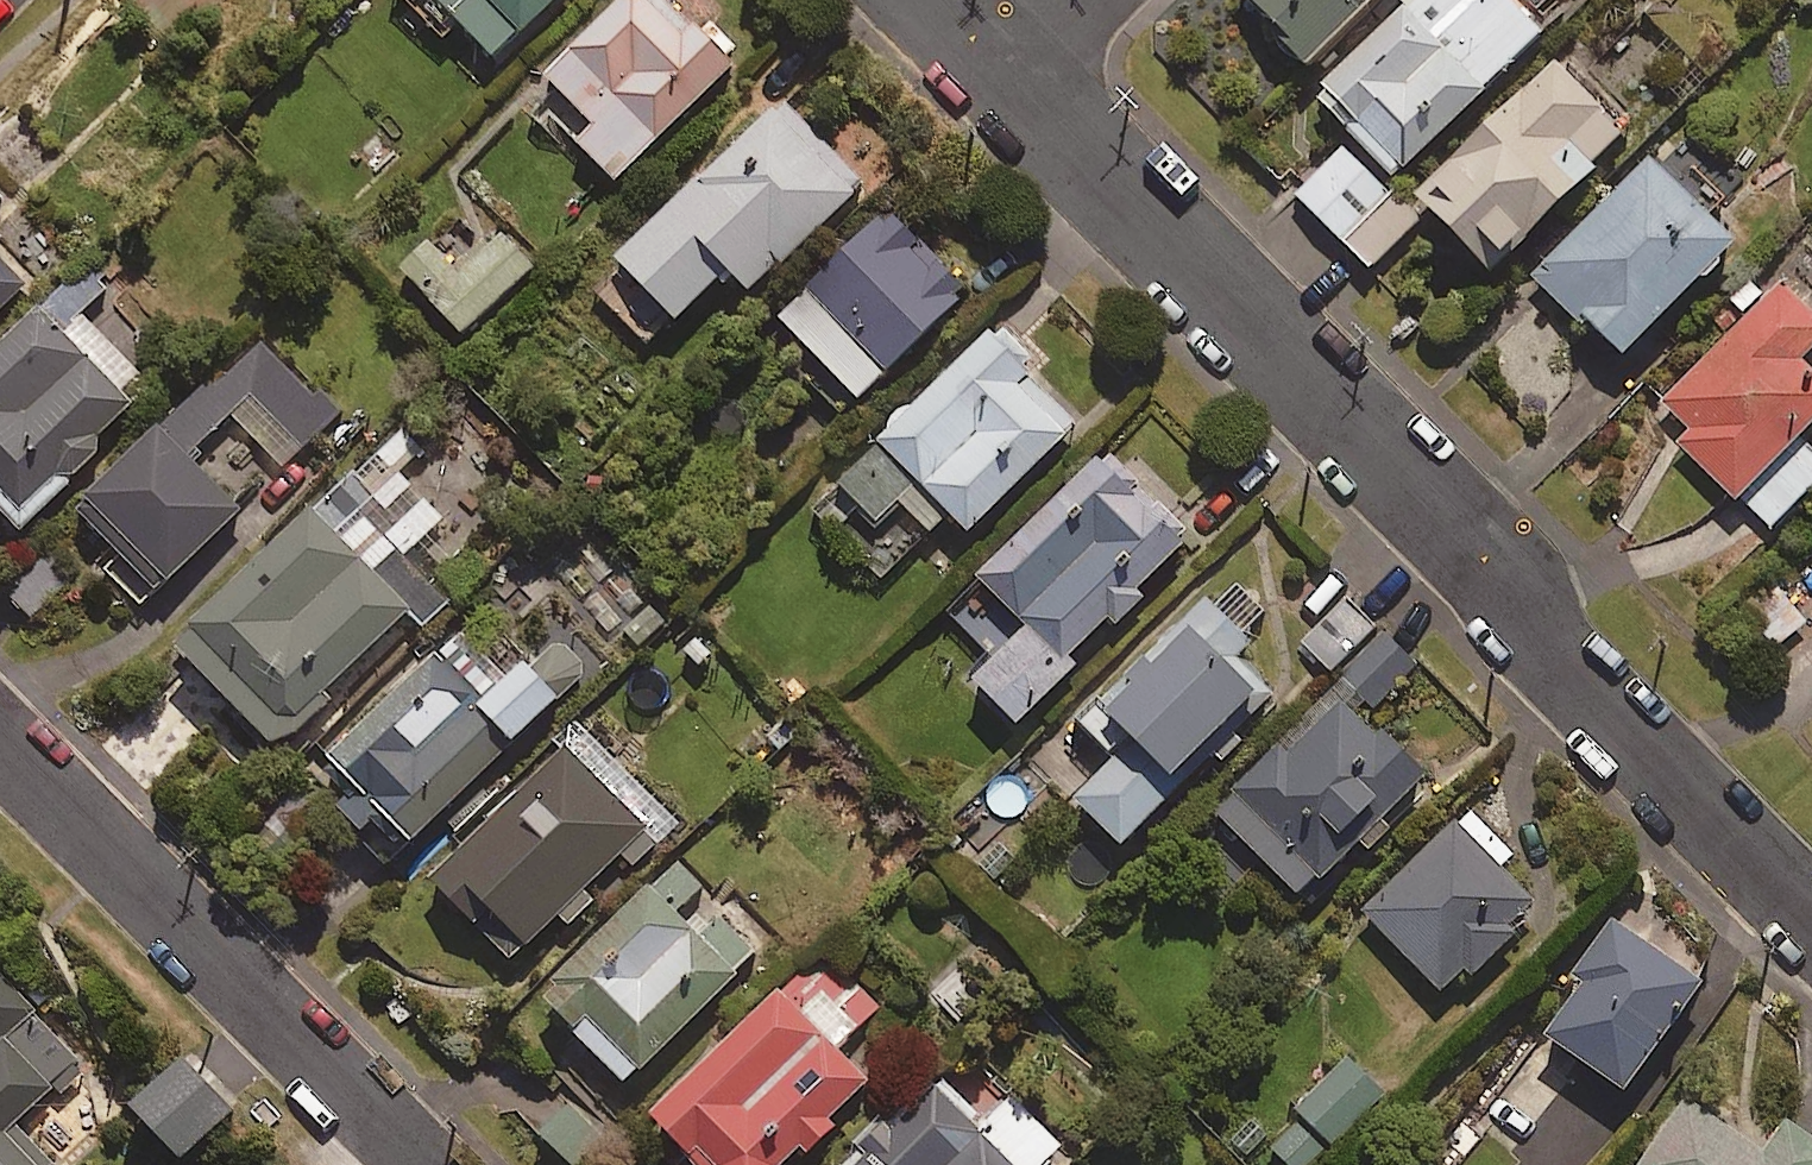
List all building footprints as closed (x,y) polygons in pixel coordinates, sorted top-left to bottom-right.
[(449,46),(467,29),(503,67),(574,0),(405,0),(449,46)] [(673,0),(629,0),(550,81),(570,101),(554,118),(622,184),(739,63),(673,0)] [(1233,3),(1306,80),(1391,0),(1236,0),(1233,3)] [(1503,0),(1422,0),(1315,106),(1398,190),(1546,43),(1503,0)] [(1624,149),(1553,76),(1410,215),(1489,295),(1596,190),(1589,183),(1624,149)] [(862,194),(776,107),(620,263),(682,325),(733,274),(757,298),(862,194)] [(1418,232),(1343,158),(1295,206),(1369,280),(1418,232)] [(1741,258),(1648,172),(1535,293),(1627,379),(1741,258)] [(539,274),(483,215),(413,282),(469,341),(539,274)] [(977,301),(898,215),(784,319),(863,405),(977,301)] [(28,291),(0,263),(0,319),(28,291)] [(85,271),(0,357),(0,507),(22,529),(99,449),(92,443),(148,385),(78,317),(105,290),(85,271)] [(1796,456),(1811,440),(1811,387),(1800,376),(1811,364),(1811,326),(1778,292),(1663,407),(1694,438),(1678,454),(1769,544),(1811,501),(1811,472),(1796,456)] [(1035,361),(997,325),(816,515),(883,579),(948,511),(977,539),(1081,430),(1023,374),(1035,361)] [(333,411),(256,335),(81,513),(122,553),(104,570),(146,611),(243,512),(187,458),(233,412),(283,461),(333,411)] [(421,447),(401,427),(180,651),(279,748),(412,613),(379,580),(441,517),(396,472),(421,447)] [(1198,550),(1108,463),(958,618),(1009,667),(984,693),(1032,739),(1088,681),(1080,672),(1198,550)] [(1260,687),(1275,672),(1250,646),(1270,626),(1231,589),(1090,735),(1129,772),(1088,814),(1134,859),(1280,707),(1260,687)] [(1384,637),(1354,605),(1308,648),(1337,680),(1384,637)] [(590,674),(556,640),(502,695),(452,646),(337,763),(367,792),(345,814),(400,868),(590,674)] [(1424,683),(1404,654),(1353,691),(1374,720),(1424,683)] [(1438,788),(1353,707),(1296,766),(1286,757),(1224,822),(1319,913),(1438,788)] [(681,829),(590,740),(441,893),(522,971),(628,863),(638,873),(681,829)] [(1506,849),(1467,806),(1359,904),(1436,990),(1533,903),(1494,860),(1506,849)] [(706,894),(683,872),(551,1014),(643,1099),(784,947),(743,910),(708,948),(679,922),(706,894)] [(1625,926),(1608,914),(1568,971),(1580,979),(1543,1031),(1617,1082),(1707,952),(1640,906),(1625,926)] [(831,965),(807,992),(800,986),(663,1136),(695,1164),(811,1164),(878,1092),(841,1058),(883,1012),(831,965)] [(0,978),(0,1164),(40,1164),(15,1138),(87,1072),(0,978)] [(1379,1086),(1343,1051),(1293,1104),(1328,1138),(1379,1086)] [(191,1070),(141,1122),(185,1164),(209,1164),(248,1126),(191,1070)] [(1680,1089),(1628,1163),(1630,1164),(1811,1164),(1811,1133),(1776,1108),(1754,1140),(1680,1089)] [(936,1096),(874,1164),(1059,1164),(1070,1153),(1015,1105),(984,1139),(936,1096)]
